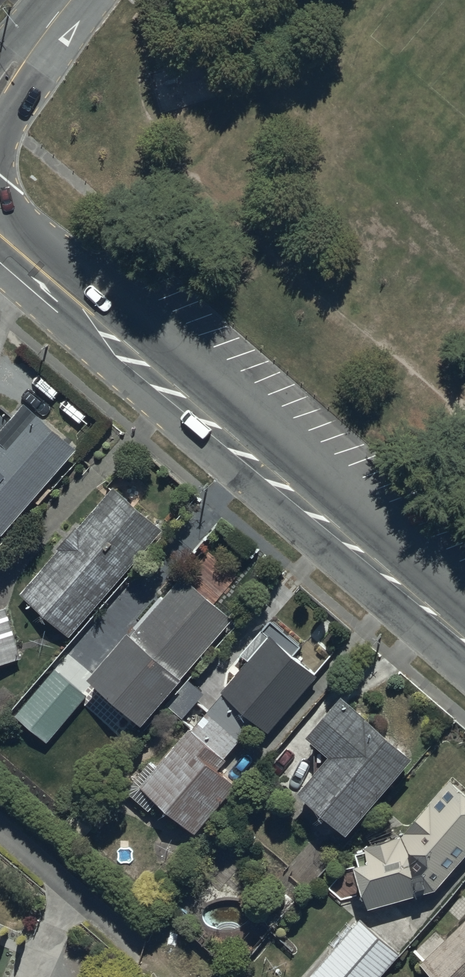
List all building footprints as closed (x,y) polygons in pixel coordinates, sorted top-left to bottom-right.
[(0,447),(0,537),(1,537),(77,451),(24,405),(0,433),(0,444),(1,445),(0,447)] [(71,637),(162,531),(114,490),(80,530),(75,525),(56,546),(58,548),(20,593),(71,637)] [(90,685),(121,712),(143,729),(233,620),(182,578),(134,636),(129,632),(90,679),(93,682),(90,685)] [(0,611),(0,666),(20,661),(6,609),(0,611)] [(270,734),(318,676),(271,638),(268,641),(260,634),(242,656),(249,662),(193,730),(190,727),(140,789),(198,835),(237,786),(218,770),(256,723),(270,734)] [(15,718),(46,744),(86,697),(55,671),(15,718)] [(305,740),(327,759),(294,797),(344,839),(412,760),(340,699),(305,740)] [(447,779),(400,838),(363,848),(364,852),(354,855),(357,867),(353,868),(364,910),(435,892),(464,856),(464,794),(447,779)] [(400,955),(361,920),(312,976),(381,976),(400,955)] [(443,944),(432,933),(411,954),(421,963),(419,965),(429,975),(427,976),(464,976),(464,922),(443,944)]
